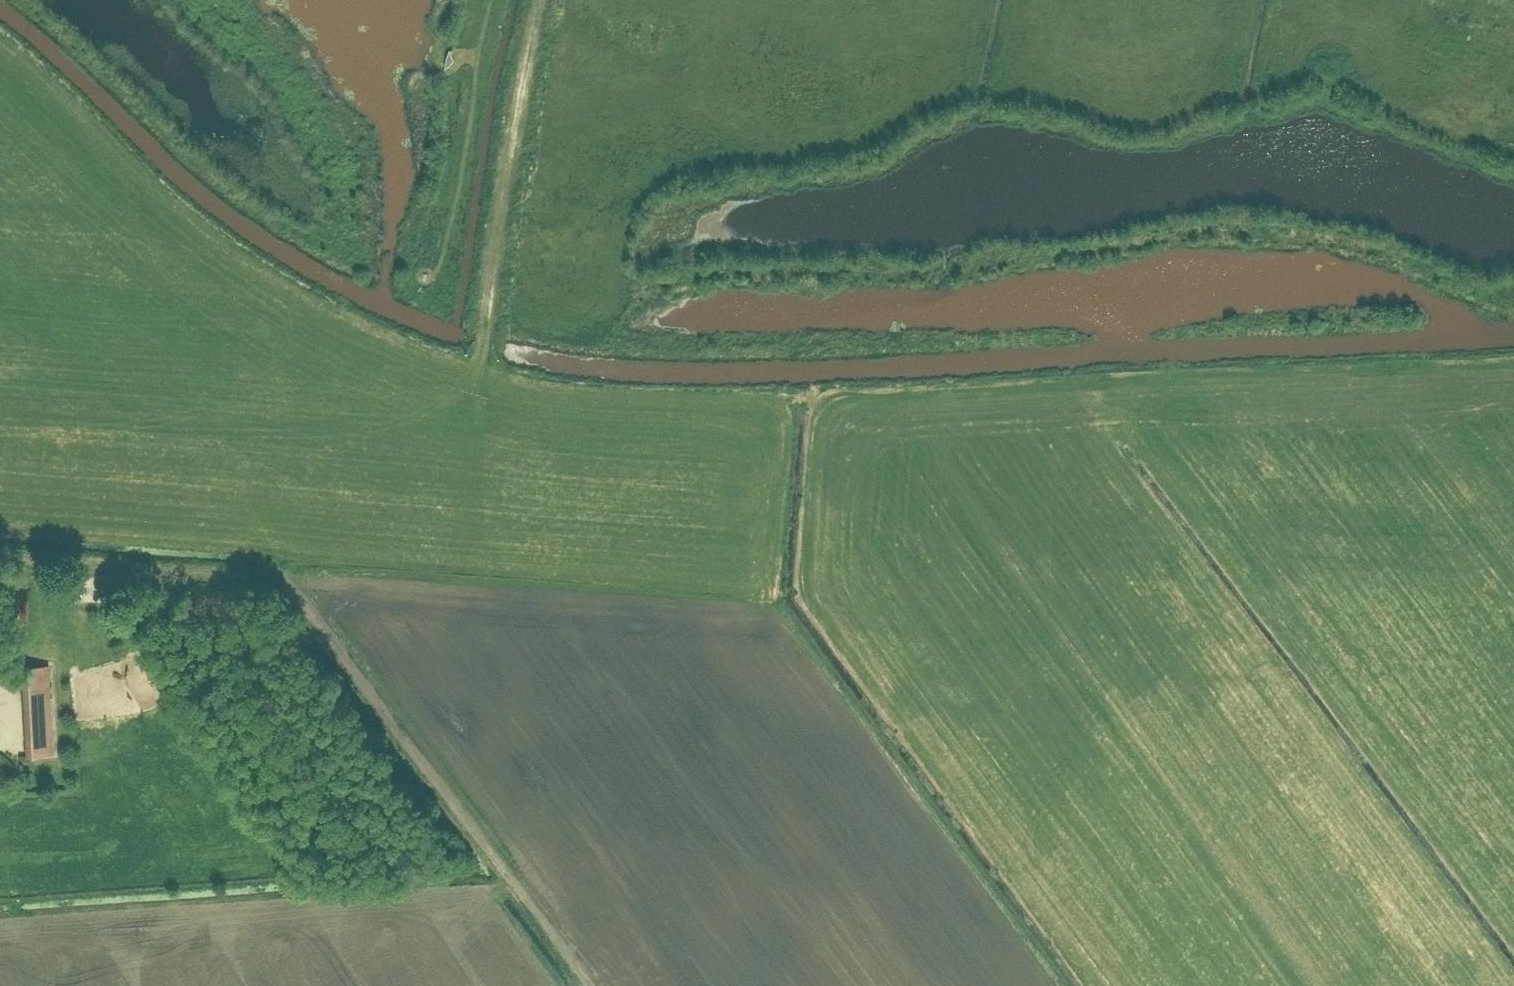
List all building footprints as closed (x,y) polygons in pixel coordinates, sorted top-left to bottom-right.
[(49,665),(26,666),(31,755),(53,753),(49,665)]
